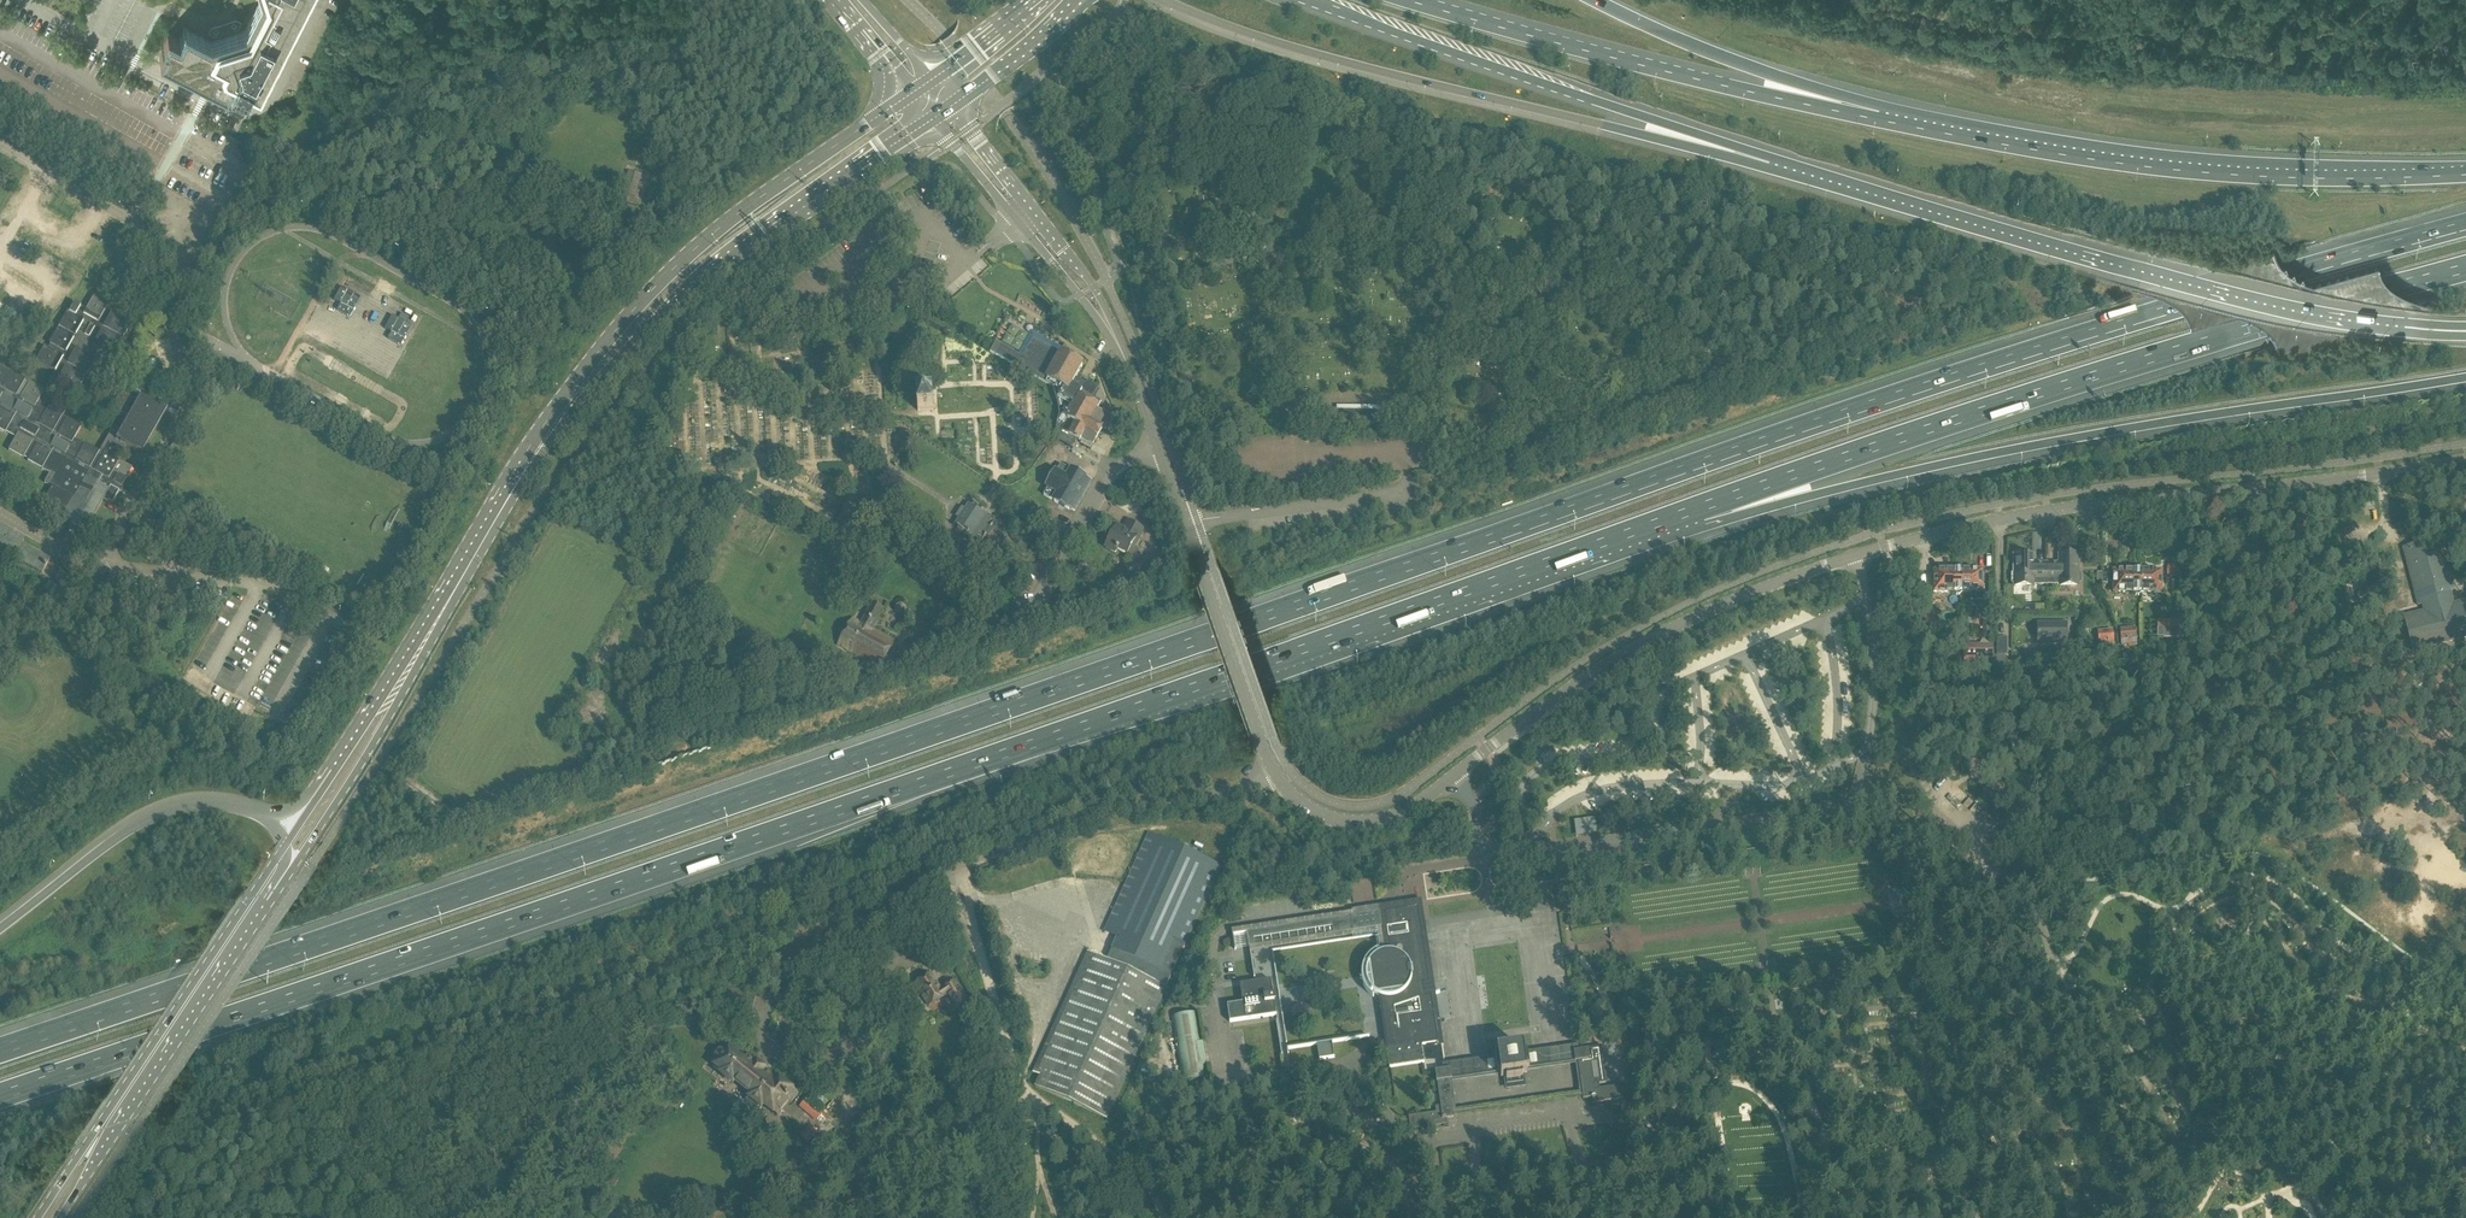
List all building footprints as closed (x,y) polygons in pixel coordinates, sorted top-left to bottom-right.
[(244,29),(236,31),(235,28),(239,27),(242,21),(236,18),(224,22),(211,26),(208,32),(214,35),(218,34),(219,37),(211,40),(185,26),(179,38),(167,32),(163,40),(164,41),(162,45),(165,47),(163,49),(159,57),(208,82),(216,86),(226,91),(231,81),(245,88),(248,82),(258,88),(303,0),(259,0),(244,29)] [(627,198),(634,200),(642,175),(635,173),(627,198)] [(351,318),(354,312),(357,307),(361,298),(342,288),(335,301),(341,304),(338,311),(351,318)] [(109,304),(94,296),(86,310),(74,304),(71,310),(69,314),(67,313),(49,344),(50,345),(48,349),(44,347),(36,362),(55,373),(44,391),(29,383),(28,384),(24,382),(25,381),(0,367),(0,431),(5,434),(6,433),(15,438),(8,451),(23,459),(24,458),(28,460),(27,462),(49,474),(44,483),(52,487),(41,506),(85,532),(103,500),(112,504),(119,492),(117,491),(120,487),(121,488),(132,469),(119,462),(124,452),(123,451),(125,447),(141,456),(167,411),(141,397),(138,402),(121,392),(111,409),(119,413),(109,431),(110,432),(99,453),(84,444),(83,446),(74,440),(81,427),(66,419),(65,420),(61,418),(62,417),(47,408),(46,410),(43,408),(56,384),(76,395),(84,380),(83,379),(85,375),(86,376),(95,361),(93,360),(99,351),(112,358),(120,343),(119,342),(121,338),(122,339),(131,324),(112,313),(111,315),(105,311),(109,304)] [(388,339),(401,346),(412,326),(393,316),(386,329),(392,333),(388,339)] [(894,318),(885,327),(899,339),(907,331),(894,318)] [(1084,369),(1027,333),(1016,359),(1063,388),(1058,401),(1060,416),(1051,427),(1080,440),(1084,437),(1094,443),(1102,429),(1100,426),(1104,415),(1098,411),(1101,403),(1094,398),(1098,388),(1087,382),(1086,384),(1078,380),(1084,369)] [(141,365),(150,395),(168,389),(159,359),(141,365)] [(933,394),(917,395),(918,411),(934,410),(933,394)] [(1383,425),(1383,421),(1384,412),(1336,412),(1335,424),(1383,425)] [(922,419),(922,429),(934,428),(933,418),(922,419)] [(1084,479),(1061,466),(1044,496),(1053,501),(1052,502),(1067,510),(1067,509),(1072,512),(1088,483),(1084,480),(1084,479)] [(954,525),(963,532),(972,538),(973,537),(977,539),(978,538),(982,541),(985,537),(992,527),(995,523),(990,520),(991,518),(969,502),(964,509),(963,507),(955,517),(958,519),(954,525)] [(1123,529),(1117,526),(1105,547),(1116,553),(1117,549),(1126,554),(1127,553),(1130,555),(1134,563),(1128,565),(1133,580),(1164,567),(1159,553),(1143,559),(1138,548),(1136,547),(1145,530),(1128,520),(1123,529)] [(29,567),(26,573),(30,575),(34,569),(42,574),(49,560),(22,544),(24,540),(0,527),(0,552),(13,559),(14,558),(29,567)] [(2421,543),(2403,548),(2418,606),(2423,605),(2425,612),(2404,617),(2413,652),(2465,639),(2465,627),(2460,603),(2453,605),(2449,591),(2454,590),(2444,552),(2425,557),(2421,543)] [(2078,574),(2078,555),(2058,555),(2059,565),(2054,565),(2054,564),(2046,564),(2046,585),(2059,585),(2059,587),(2078,587),(2078,584),(2081,584),(2081,574),(2078,574)] [(2014,584),(2014,587),(2033,587),(2033,585),(2046,585),(2046,564),(2038,564),(2038,565),(2033,565),(2033,556),(2013,556),(2014,575),(2011,575),(2011,584),(2014,584)] [(2167,565),(2167,576),(2179,576),(2179,565),(2167,565)] [(1956,567),(1953,571),(1953,581),(1960,581),(1962,581),(1962,593),(1971,593),(1971,601),(1985,601),(1985,593),(1982,593),(1982,571),(1963,571),(1959,567),(1956,567)] [(2141,593),(2161,594),(2161,571),(2141,571),(2141,570),(2138,568),(2135,568),(2133,570),(2133,571),(2133,582),(2141,582),(2141,593)] [(1933,571),(1933,593),(1954,593),(1954,594),(1957,596),(1960,596),(1962,594),(1962,593),(1962,581),(1960,581),(1953,581),(1953,571),(1933,571)] [(2113,593),(2133,593),(2133,594),(2135,597),(2138,597),(2141,595),(2141,593),(2141,582),(2133,582),(2133,571),(2113,571),(2113,593)] [(54,580),(75,593),(81,583),(59,572),(54,580)] [(44,591),(61,601),(66,593),(48,583),(44,591)] [(1058,599),(1066,604),(1071,595),(1063,591),(1058,599)] [(1084,601),(1075,593),(1070,602),(1074,605),(1084,601)] [(65,608),(45,597),(39,606),(60,618),(65,608)] [(838,646),(880,668),(896,641),(874,629),(884,609),(872,604),(862,623),(853,619),(838,646)] [(2179,621),(2158,622),(2158,637),(2179,637),(2179,621)] [(2038,624),(2038,644),(2066,644),(2066,624),(2038,624)] [(2135,628),(2120,629),(2121,641),(2136,640),(2135,628)] [(2098,643),(2114,642),(2113,630),(2097,631),(2098,643)] [(2007,639),(1997,639),(1997,656),(2007,656),(2007,639)] [(1993,647),(1964,647),(1964,660),(1978,660),(1993,660),(1993,647)] [(1924,664),(1943,664),(1943,653),(1939,653),(1939,651),(1928,651),(1928,653),(1924,653),(1924,664)] [(1149,833),(1126,884),(1104,933),(1117,938),(1112,950),(1107,960),(1088,952),(1033,1073),(1040,1076),(1035,1087),(1107,1119),(1221,865),(1149,833)] [(1369,964),(1365,963),(1364,964),(1363,966),(1363,967),(1362,969),(1362,971),(1362,972),(1362,974),(1362,976),(1362,977),(1362,979),(1362,980),(1363,982),(1363,984),(1364,985),(1364,987),(1365,988),(1366,989),(1367,991),(1368,992),(1369,993),(1371,996),(1373,998),(1376,994),(1380,996),(1381,1007),(1380,1007),(1380,1008),(1381,1008),(1387,1051),(1439,1043),(1432,996),(1440,993),(1440,992),(1425,997),(1423,985),(1430,984),(1418,907),(1406,909),(1406,904),(1400,905),(1400,909),(1384,912),(1390,952),(1388,952),(1386,952),(1383,953),(1381,954),(1378,955),(1375,957),(1374,957),(1373,958),(1372,959),(1371,961),(1370,962),(1369,963),(1369,964)] [(1357,932),(1355,917),(1248,932),(1250,948),(1357,932)] [(955,982),(941,990),(931,975),(915,985),(929,1007),(948,995),(957,1009),(963,1006),(968,1003),(963,994),(955,982)] [(1230,1023),(1276,1016),(1271,980),(1240,985),(1243,1003),(1227,1006),(1230,1023)] [(1198,1013),(1171,1017),(1182,1083),(1209,1079),(1198,1013)] [(1332,1043),(1317,1045),(1319,1060),(1335,1058),(1332,1043)] [(760,1112),(764,1107),(777,1118),(789,1104),(790,1105),(797,1096),(775,1078),(774,1078),(765,1071),(768,1068),(758,1060),(755,1064),(746,1057),(744,1060),(725,1045),(710,1062),(722,1072),(721,1073),(733,1084),(735,1082),(751,1095),(747,1101),(760,1112)] [(1575,1062),(1578,1062),(1583,1099),(1592,1098),(1593,1103),(1629,1099),(1627,1085),(1600,1089),(1599,1084),(1606,1083),(1601,1048),(1589,1050),(1589,1049),(1581,1050),(1580,1045),(1573,1046),(1575,1061),(1574,1061),(1575,1062)] [(1498,1057),(1485,1058),(1487,1074),(1500,1073),(1501,1078),(1506,1077),(1507,1085),(1523,1083),(1522,1075),(1527,1074),(1527,1069),(1540,1067),(1537,1051),(1524,1053),(1523,1048),(1518,1049),(1518,1046),(1502,1048),(1502,1051),(1498,1052),(1498,1057)] [(1442,1065),(1443,1070),(1435,1071),(1437,1082),(1436,1082),(1437,1083),(1441,1106),(1435,1107),(1436,1112),(1408,1116),(1410,1129),(1446,1124),(1446,1119),(1454,1117),(1449,1080),(1452,1080),(1452,1079),(1450,1064),(1442,1065)] [(801,1137),(808,1143),(818,1132),(810,1126),(801,1137)]
